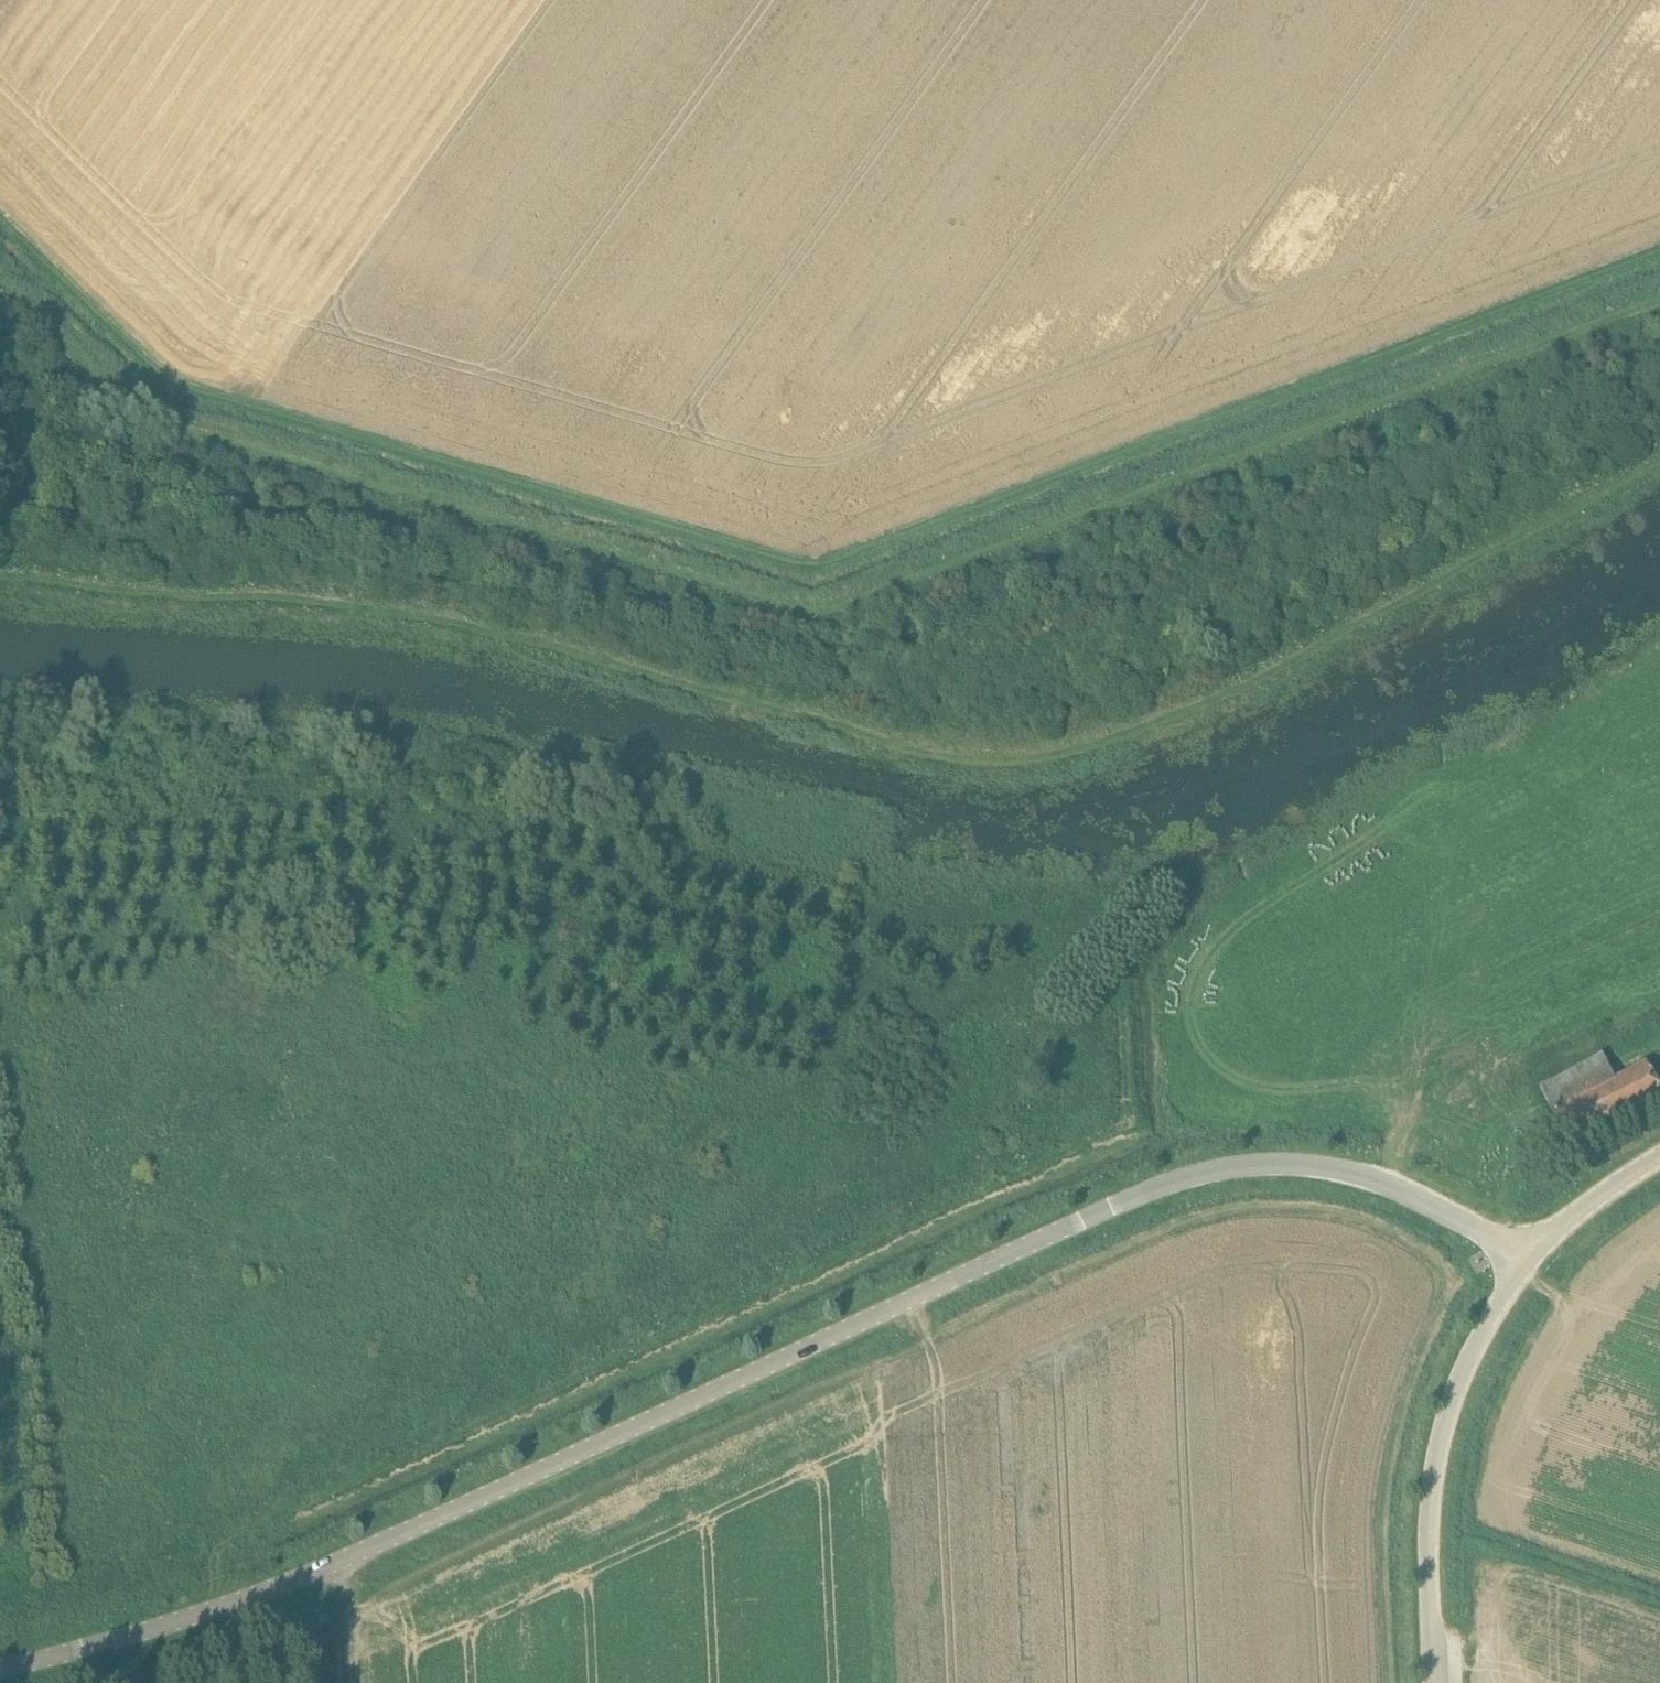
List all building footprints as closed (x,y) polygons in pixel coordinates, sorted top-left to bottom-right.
[(1561,1079),(1541,1089),(1572,1148),(1659,1102),(1659,1090),(1648,1066),(1615,1083),(1601,1057),(1561,1079)]
